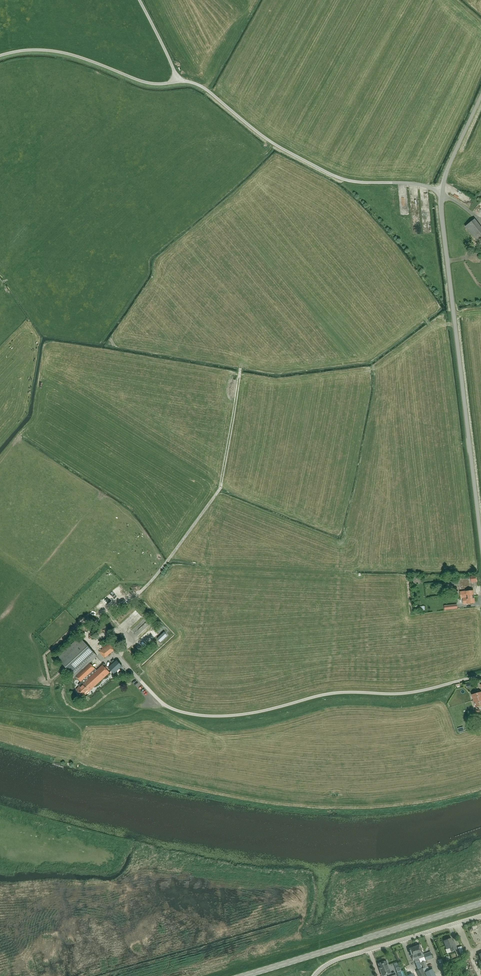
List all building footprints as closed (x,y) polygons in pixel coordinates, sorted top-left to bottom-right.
[(480,238),(480,227),(475,219),(465,226),(477,241),(480,238)] [(123,630),(132,623),(141,615),(136,609),(118,624),(123,630)] [(140,627),(141,626),(139,624),(130,630),(133,635),(141,630),(140,627)] [(79,637),(57,657),(57,658),(75,677),(75,676),(81,682),(79,684),(79,686),(76,689),(83,697),(110,672),(103,665),(97,670),(90,662),(97,656),(79,637)] [(104,658),(116,649),(110,642),(98,651),(104,658)] [(109,668),(114,674),(122,666),(117,660),(109,668)] [(480,699),(480,692),(472,694),(473,700),(478,699),(478,700),(480,699)] [(452,938),(444,941),(447,949),(450,948),(451,951),(457,949),(455,944),(454,944),(452,938)] [(420,945),(415,947),(419,959),(424,957),(420,945)] [(419,959),(415,947),(409,949),(414,961),(414,960),(415,962),(419,961),(419,959)] [(395,973),(391,974),(387,961),(379,964),(381,970),(380,970),(383,975),(388,974),(389,975),(396,975),(395,973)] [(433,968),(429,970),(426,961),(421,962),(425,972),(427,975),(437,975),(433,968)]
